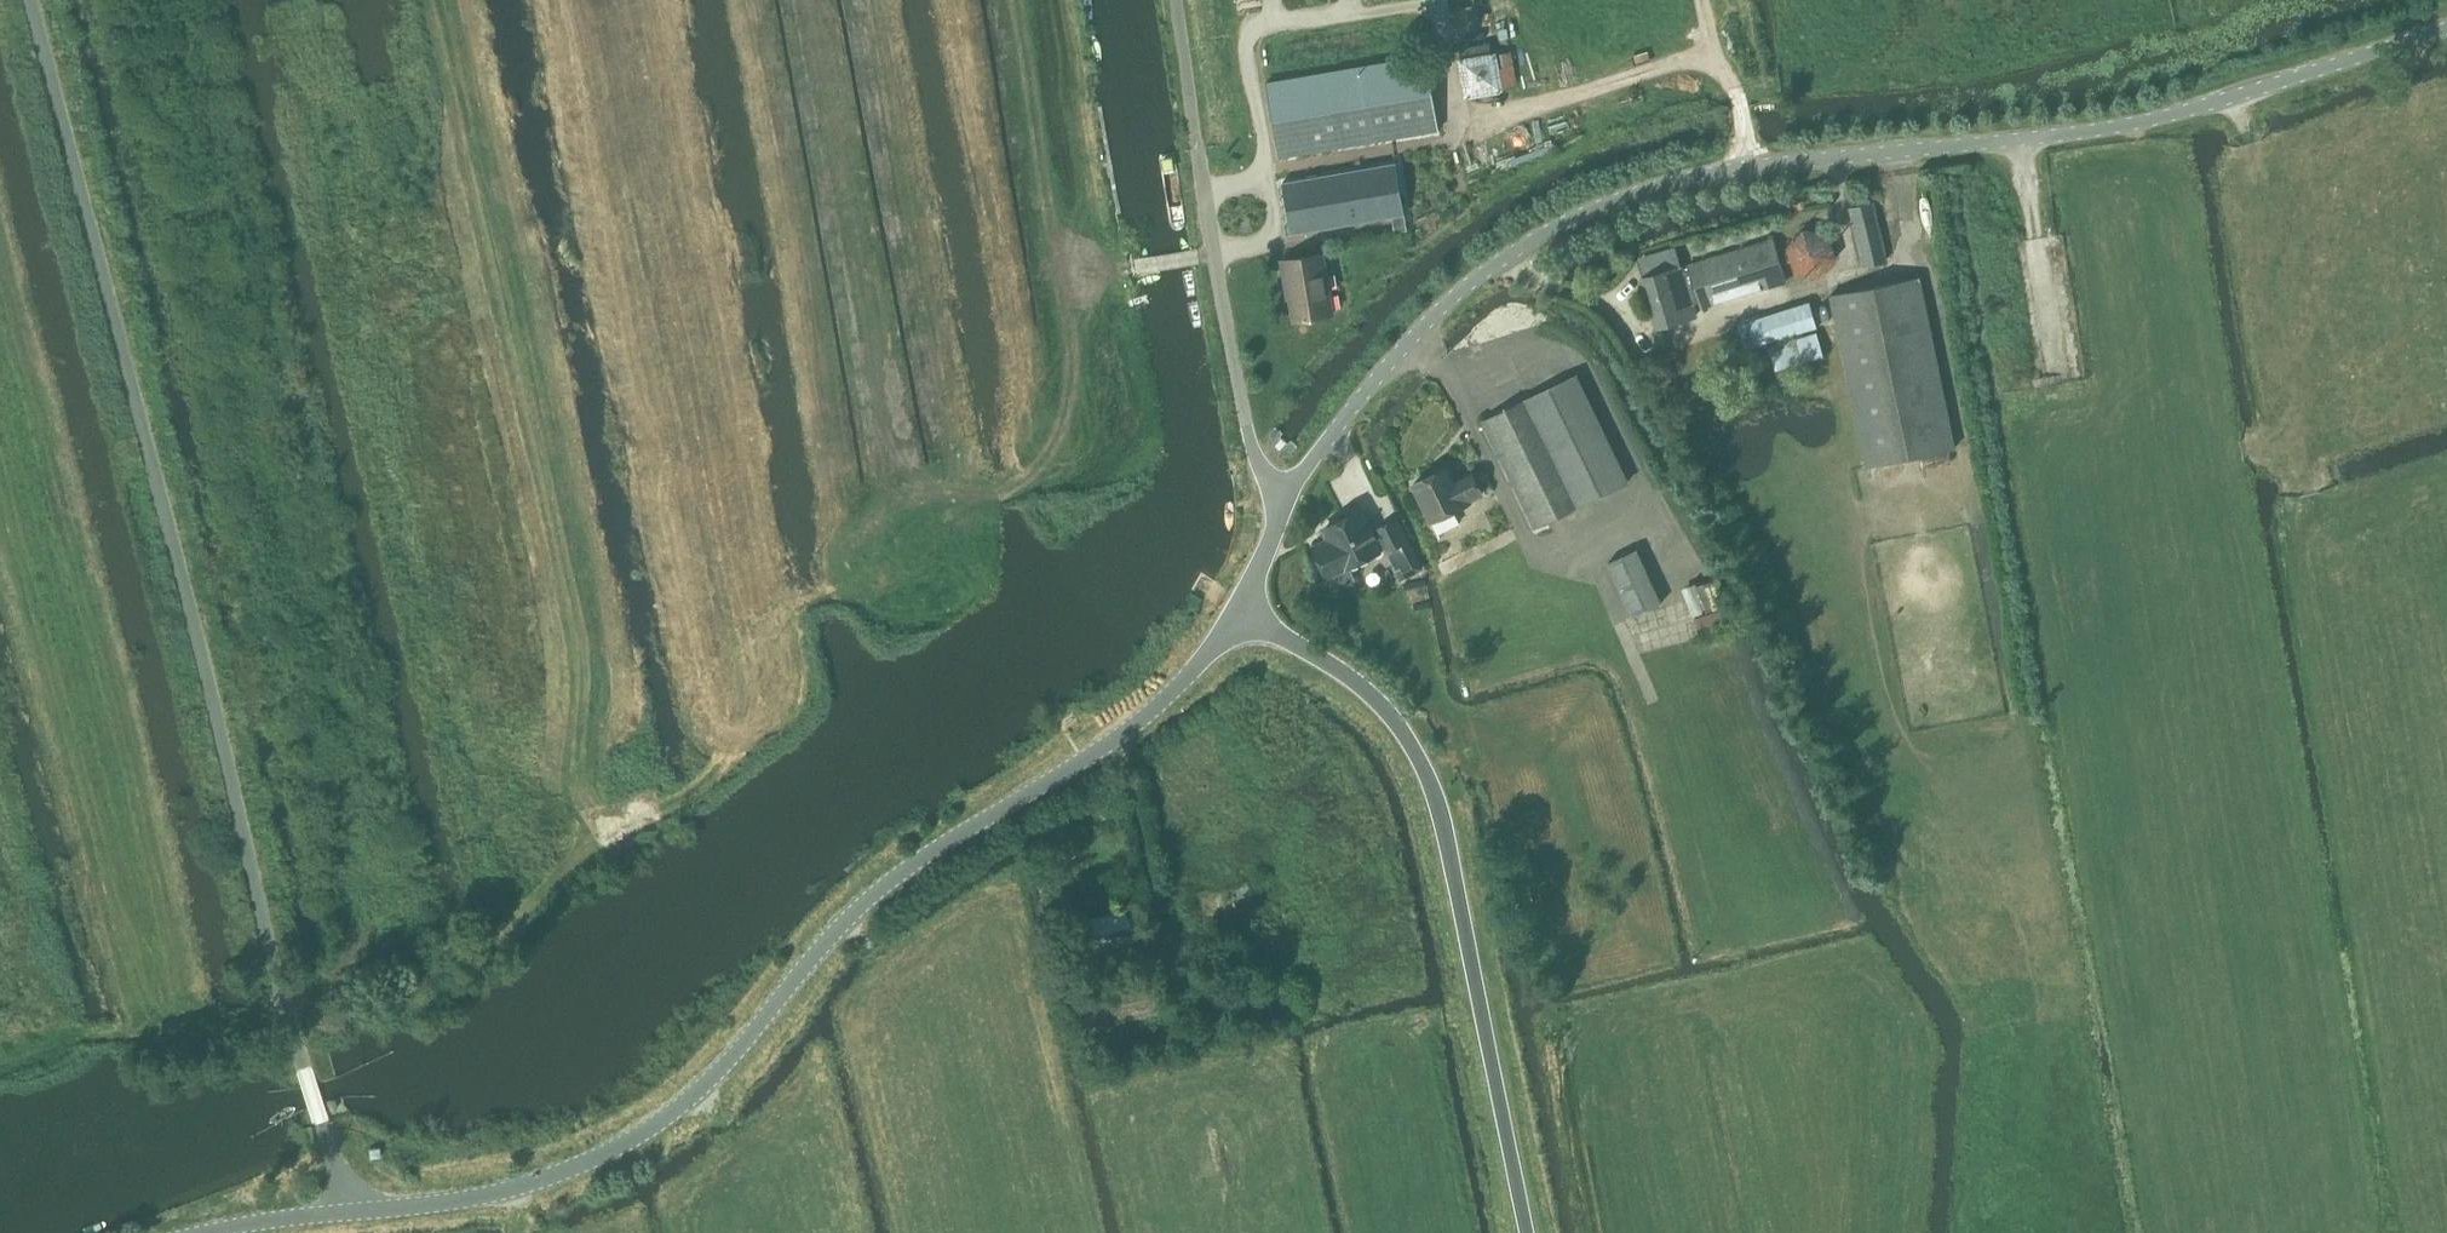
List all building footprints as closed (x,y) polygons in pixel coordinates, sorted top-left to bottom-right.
[(1497,52),(1459,60),(1466,97),(1505,89),(1497,52)] [(1427,57),(1268,84),(1281,157),(1440,130),(1429,69),(1427,57)] [(1396,163),(1283,183),(1292,234),(1405,215),(1396,163)] [(1865,266),(1887,261),(1873,203),(1851,209),(1865,266)] [(1806,229),(1787,248),(1796,272),(1821,276),(1838,258),(1830,234),(1806,229)] [(1683,271),(1682,266),(1643,278),(1659,328),(1698,316),(1696,311),(1788,283),(1774,238),(1691,263),(1692,268),(1683,271)] [(1296,322),(1334,316),(1323,254),(1286,260),(1296,322)] [(1868,467),(1957,447),(1921,277),(1831,296),(1868,467)] [(1811,302),(1782,311),(1789,335),(1818,327),(1811,302)] [(1818,333),(1798,339),(1805,363),(1824,357),(1818,333)] [(1626,482),(1618,464),(1574,374),(1528,397),(1529,399),(1484,422),(1537,526),(1626,482)] [(1474,475),(1454,484),(1446,468),(1413,484),(1431,521),(1470,503),(1469,500),(1483,494),(1474,475)] [(1331,538),(1313,547),(1327,577),(1350,566),(1380,551),(1379,550),(1372,537),(1359,510),(1325,527),(1331,538)] [(1379,533),(1372,537),(1379,550),(1386,547),(1388,551),(1396,567),(1398,570),(1396,571),(1401,580),(1416,572),(1420,570),(1415,557),(1408,541),(1397,519),(1377,529),(1379,533)] [(1632,617),(1661,604),(1637,550),(1608,563),(1632,617)] [(1732,606),(1695,618),(1700,635),(1738,624),(1735,615),(1732,606)] [(1105,963),(1136,956),(1126,909),(1081,920),(1088,951),(1102,948),(1105,963)] [(371,1157),(382,1155),(380,1146),(370,1148),(371,1157)]
